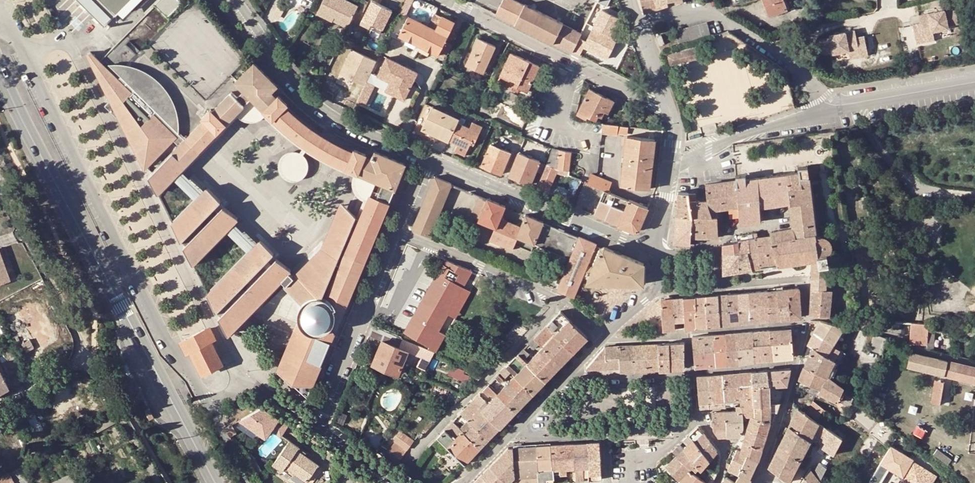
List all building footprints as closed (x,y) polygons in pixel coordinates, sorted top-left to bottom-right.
[(106,25),(108,23),(116,14),(123,19),(143,0),(77,0),(104,27),(106,25)] [(166,16),(180,3),(178,0),(159,0),(155,4),(166,16)] [(332,20),(334,15),(350,23),(356,10),(358,6),(347,0),(323,0),(317,13),(332,20)] [(358,6),(356,10),(361,13),(367,1),(365,0),(361,0),(358,6)] [(372,24),(382,5),(372,0),(371,0),(362,19),(372,24)] [(515,0),(503,0),(495,15),(498,16),(514,24),(514,25),(541,38),(552,43),(553,43),(572,52),(581,33),(563,24),(562,22),(525,3),(524,4),(515,0)] [(656,8),(654,0),(640,0),(643,13),(656,8)] [(667,5),(667,0),(654,0),(656,8),(667,5)] [(768,17),(787,10),(784,0),(762,0),(768,17)] [(787,10),(796,6),(794,0),(784,0),(787,10)] [(137,45),(167,17),(166,16),(155,4),(146,13),(150,16),(128,36),(137,45)] [(372,24),(370,29),(380,34),(392,10),(382,5),(372,24)] [(920,21),(913,23),(917,42),(925,40),(924,34),(934,32),(933,30),(949,26),(948,24),(959,21),(955,7),(945,10),(944,8),(919,14),(920,21)] [(576,54),(580,56),(584,48),(606,59),(616,38),(611,36),(619,19),(602,11),(587,42),(583,40),(593,20),(589,18),(581,33),(572,52),(576,54)] [(430,51),(437,54),(438,52),(445,39),(454,22),(435,12),(428,26),(408,16),(399,36),(406,39),(404,44),(428,56),(430,51)] [(124,32),(128,36),(150,16),(146,13),(124,32)] [(334,15),(332,20),(347,28),(350,23),(334,15)] [(167,17),(137,45),(138,47),(168,19),(167,17)] [(372,24),(362,19),(360,23),(370,29),(372,24)] [(707,24),(675,32),(678,45),(710,36),(707,24)] [(830,40),(819,42),(823,56),(833,54),(834,56),(849,52),(850,55),(859,53),(861,58),(869,56),(864,37),(856,39),(855,32),(829,38),(830,40)] [(934,32),(924,34),(925,40),(935,38),(934,32)] [(120,38),(115,43),(118,46),(123,41),(120,38)] [(483,64),(486,65),(495,46),(477,38),(465,65),(479,72),(483,64)] [(453,44),(445,39),(438,52),(447,57),(453,44)] [(88,50),(101,76),(128,129),(146,167),(163,149),(173,140),(165,131),(172,123),(177,128),(177,119),(176,112),(173,102),(168,92),(162,83),(153,74),(145,69),(137,65),(130,63),(124,62),(134,52),(131,50),(123,41),(118,46),(115,43),(108,49),(115,56),(109,61),(113,65),(121,73),(118,77),(110,68),(90,48),(88,50)] [(103,54),(109,61),(115,56),(108,49),(103,54)] [(339,74),(364,86),(375,61),(350,49),(339,74)] [(697,49),(667,56),(670,67),(700,60),(697,49)] [(510,52),(499,75),(507,79),(516,84),(515,86),(519,88),(527,92),(538,66),(510,52)] [(859,53),(850,55),(851,61),(861,58),(859,53)] [(416,73),(385,58),(377,76),(389,82),(395,85),(391,94),(403,100),(416,73)] [(158,192),(177,173),(182,169),(199,151),(234,115),(251,98),(268,115),(272,119),(286,132),(296,140),(304,146),(308,149),(311,151),(323,158),(345,168),(355,173),(375,181),(366,203),(358,222),(341,204),(321,248),(294,273),(290,270),(292,267),(278,255),(274,260),(270,255),(275,250),(262,237),(256,243),(250,249),(227,272),(215,285),(207,292),(208,293),(217,311),(219,307),(224,313),(220,317),(227,333),(258,302),(282,278),(286,282),(285,284),(303,302),(303,304),(301,308),(300,312),(300,315),(301,319),(294,335),(279,370),(304,392),(331,330),(336,330),(342,317),(332,308),(337,295),(350,297),(375,236),(405,164),(399,161),(375,151),(372,159),(365,157),(366,154),(354,148),(353,152),(343,147),(325,138),(311,129),(298,118),(285,107),(287,104),(278,95),(276,97),(271,92),(277,85),(254,63),(252,64),(245,71),(235,82),(242,90),(237,97),(232,91),(228,95),(212,111),(210,109),(201,118),(203,120),(186,138),(185,138),(181,143),(168,156),(149,174),(158,192)] [(517,91),(519,88),(515,86),(516,84),(507,79),(505,85),(517,91)] [(372,85),(366,82),(358,97),(365,100),(372,85)] [(395,85),(389,82),(385,91),(391,94),(395,85)] [(604,112),(610,98),(589,88),(576,114),(585,119),(586,116),(595,121),(597,116),(601,118),(604,112)] [(363,106),(365,100),(358,97),(356,102),(363,106)] [(251,98),(234,115),(239,120),(246,123),(254,124),(259,122),(264,119),(268,115),(251,98)] [(610,98),(604,112),(608,114),(614,100),(610,98)] [(421,130),(448,143),(449,141),(458,122),(459,119),(431,106),(421,130)] [(602,133),(603,123),(580,120),(579,130),(594,132),(594,137),(602,138),(602,133)] [(458,122),(449,141),(468,149),(470,143),(472,139),(476,140),(482,126),(472,122),(469,127),(458,122)] [(185,138),(186,138),(177,128),(172,123),(165,131),(173,140),(175,138),(181,143),(185,138)] [(603,123),(602,133),(618,135),(618,125),(603,123)] [(654,139),(627,135),(622,186),(648,189),(654,139)] [(491,143),(481,166),(501,174),(510,152),(491,143)] [(308,171),(309,166),(307,161),(304,157),(303,156),(308,149),(304,146),(299,153),(296,152),(290,152),(286,154),(282,157),(279,161),(278,166),(278,171),(280,176),(284,180),(289,182),(294,183),(299,182),(303,179),(306,176),(308,171)] [(571,152),(551,148),(548,165),(545,164),(533,193),(546,198),(556,173),(566,174),(567,171),(570,171),(571,152)] [(519,152),(509,176),(529,184),(539,161),(519,152)] [(735,175),(736,180),(738,206),(739,217),(739,224),(761,221),(760,206),(789,202),(793,227),(770,231),(771,235),(771,241),(814,234),(807,166),(797,167),(798,173),(746,179),(745,174),(741,175),(736,175),(735,175)] [(576,168),(573,177),(575,178),(581,180),(584,171),(576,168)] [(205,191),(182,169),(177,173),(195,190),(200,195),(205,191)] [(360,200),(366,203),(375,181),(355,173),(353,178),(352,183),(352,190),(355,196),(360,200)] [(587,183),(596,186),(597,176),(591,174),(587,183)] [(413,230),(429,237),(451,184),(451,182),(436,176),(413,230)] [(597,176),(596,186),(604,190),(608,192),(611,183),(597,176)] [(738,206),(736,180),(706,185),(707,201),(711,216),(717,216),(716,209),(723,208),(728,207),(738,206)] [(210,185),(205,191),(200,195),(197,197),(174,222),(182,240),(185,238),(189,242),(185,246),(194,264),(215,243),(228,228),(234,221),(239,216),(225,204),(221,208),(218,204),(222,199),(210,185)] [(593,215),(618,225),(622,227),(633,231),(638,230),(647,207),(628,199),(628,200),(608,192),(604,190),(593,215)] [(678,192),(676,216),(692,216),(689,194),(688,193),(678,192)] [(689,194),(692,216),(690,238),(717,238),(717,216),(711,216),(707,201),(696,201),(695,194),(689,194)] [(543,221),(525,214),(520,226),(500,218),(505,205),(488,198),(487,199),(478,195),(470,215),(476,217),(477,220),(494,226),(489,240),(511,249),(517,237),(544,248),(543,250),(544,251),(546,245),(569,254),(558,282),(562,284),(559,290),(574,296),(579,282),(594,245),(596,243),(580,236),(579,238),(543,223),(543,221)] [(739,217),(738,206),(728,207),(729,218),(739,217)] [(690,238),(692,216),(676,216),(673,244),(690,244),(690,238)] [(256,243),(234,221),(228,228),(250,249),(256,243)] [(435,232),(433,238),(559,290),(562,284),(558,282),(555,281),(435,232)] [(760,266),(758,237),(757,232),(748,234),(748,239),(750,268),(759,267),(760,266)] [(776,265),(812,260),(817,259),(816,255),(826,253),(828,253),(829,250),(830,247),(830,243),(828,240),(825,237),(822,236),(815,237),(814,234),(771,241),(776,265)] [(760,266),(776,265),(771,241),(771,235),(758,237),(760,266)] [(723,273),(750,268),(748,239),(738,241),(738,252),(723,255),(723,273)] [(723,244),(723,255),(738,252),(738,241),(735,241),(734,239),(731,240),(731,242),(723,244)] [(555,281),(558,282),(569,254),(546,245),(544,251),(564,259),(555,281)] [(610,249),(604,246),(601,248),(594,245),(579,282),(643,284),(643,273),(644,263),(610,249)] [(817,259),(812,260),(811,278),(826,277),(826,265),(828,264),(826,253),(816,255),(817,259)] [(444,257),(404,332),(429,345),(427,348),(434,352),(437,354),(445,340),(443,339),(445,335),(440,332),(449,315),(456,318),(470,293),(462,289),(471,272),(444,257)] [(10,280),(6,269),(2,271),(0,266),(0,284),(10,280)] [(826,277),(811,278),(811,290),(821,290),(826,289),(826,277)] [(797,288),(787,289),(789,307),(779,308),(780,319),(799,317),(797,288)] [(777,290),(779,308),(789,307),(787,289),(777,290)] [(831,289),(826,289),(821,290),(820,315),(828,315),(829,310),(830,303),(831,289)] [(759,321),(768,320),(767,290),(748,292),(750,307),(759,307),(759,321)] [(767,290),(768,320),(780,319),(779,308),(777,290),(767,290)] [(810,314),(820,315),(821,290),(811,290),(810,314)] [(728,293),(730,324),(740,323),(738,292),(728,293)] [(750,307),(748,292),(738,292),(740,323),(759,321),(759,307),(750,307)] [(718,294),(719,325),(730,324),(728,293),(718,294)] [(706,295),(707,316),(708,326),(719,325),(718,294),(706,295)] [(696,317),(707,316),(706,295),(695,296),(696,317)] [(683,298),(684,321),(684,328),(695,327),(696,317),(695,296),(683,298)] [(672,299),(675,330),(677,329),(677,321),(684,321),(683,298),(672,299)] [(662,331),(675,330),(672,299),(660,300),(662,331)] [(836,304),(830,303),(829,310),(828,315),(837,316),(836,304)] [(560,311),(546,325),(573,352),(587,337),(560,311)] [(707,316),(696,317),(695,327),(708,326),(707,316)] [(832,345),(845,327),(820,320),(814,332),(832,345)] [(928,324),(911,323),(909,343),(927,344),(928,339),(931,339),(932,333),(928,333),(928,324)] [(573,352),(546,325),(533,338),(539,344),(542,347),(561,364),(573,352)] [(935,325),(935,331),(954,334),(954,326),(935,325)] [(372,326),(369,335),(382,341),(373,363),(398,374),(408,352),(421,357),(417,366),(425,370),(433,355),(434,352),(427,348),(400,337),(372,326)] [(769,330),(771,343),(773,358),(792,356),(791,334),(797,334),(797,326),(782,327),(782,329),(769,330)] [(965,327),(965,335),(974,336),(974,328),(965,327)] [(184,340),(191,352),(211,342),(205,329),(184,340)] [(331,341),(336,330),(331,330),(304,392),(309,396),(331,341)] [(769,330),(752,332),(753,344),(771,343),(769,330)] [(741,332),(735,333),(738,363),(754,360),(753,344),(752,332),(741,332)] [(832,345),(814,332),(807,344),(809,346),(813,348),(824,355),(835,360),(840,350),(835,347),(832,345)] [(738,363),(735,333),(724,334),(727,364),(738,363)] [(727,364),(724,334),(713,335),(715,352),(715,365),(727,364)] [(692,337),(693,353),(715,352),(713,335),(692,337)] [(872,351),(884,355),(888,339),(875,335),(870,351),(872,351)] [(533,338),(528,343),(533,349),(539,344),(533,338)] [(29,340),(21,343),(26,352),(33,348),(29,340)] [(221,364),(211,342),(191,352),(202,374),(221,364)] [(669,343),(670,369),(683,368),(683,342),(669,343)] [(633,371),(659,370),(658,343),(633,345),(633,371)] [(659,370),(670,369),(669,343),(658,343),(659,370)] [(771,343),(753,344),(754,360),(773,358),(771,343)] [(605,346),(606,368),(620,367),(619,352),(619,345),(605,346)] [(620,372),(633,371),(633,345),(619,345),(619,352),(620,367),(620,372)] [(587,369),(606,368),(605,346),(587,367),(587,369)] [(804,357),(808,359),(813,348),(809,346),(804,357)] [(524,347),(518,353),(523,359),(529,353),(524,347)] [(561,364),(542,347),(527,363),(545,381),(561,364)] [(804,367),(827,376),(835,360),(824,355),(813,348),(808,359),(804,367)] [(715,352),(693,353),(695,366),(715,365),(715,352)] [(523,359),(518,353),(506,366),(511,372),(514,375),(533,393),(539,386),(545,381),(527,363),(523,359)] [(911,353),(908,367),(974,383),(974,368),(959,364),(911,353)] [(506,366),(500,372),(505,378),(511,372),(506,366)] [(820,390),(827,376),(804,367),(799,380),(820,390)] [(767,370),(768,386),(787,384),(790,368),(767,370)] [(751,372),(753,387),(768,386),(767,370),(751,372)] [(9,388),(0,371),(0,393),(9,388)] [(482,376),(472,371),(469,377),(476,382),(480,377),(482,376)] [(725,400),(732,399),(740,399),(754,398),(753,387),(751,372),(723,374),(725,400)] [(488,385),(494,390),(503,380),(498,374),(488,385)] [(718,400),(725,400),(723,374),(707,375),(710,407),(715,406),(715,402),(718,402),(718,400)] [(533,393),(514,375),(500,390),(498,389),(495,391),(516,411),(533,393)] [(707,375),(697,376),(699,397),(696,397),(696,408),(710,407),(707,375)] [(820,390),(819,393),(838,402),(844,389),(827,376),(820,390)] [(936,379),(931,402),(950,406),(954,384),(936,379)] [(820,390),(799,380),(795,387),(816,397),(819,393),(820,390)] [(754,405),(756,405),(770,404),(770,402),(780,402),(787,384),(768,386),(753,387),(754,398),(754,405)] [(516,411),(495,391),(494,390),(488,385),(484,389),(489,395),(490,393),(494,397),(488,403),(479,394),(473,401),(500,427),(516,411)] [(753,415),(756,405),(754,405),(754,398),(740,399),(740,405),(736,405),(736,410),(741,410),(742,412),(742,416),(751,416),(753,415)] [(461,413),(473,425),(488,439),(500,427),(473,401),(461,413)] [(770,404),(756,405),(753,415),(769,421),(771,412),(777,412),(780,402),(770,402),(770,404)] [(807,414),(819,422),(826,426),(832,414),(814,402),(807,414)] [(263,407),(241,419),(265,436),(272,428),(281,434),(287,424),(263,407)] [(815,430),(819,422),(807,414),(798,408),(789,426),(810,440),(815,430)] [(144,411),(148,420),(153,418),(148,409),(144,411)] [(726,411),(727,437),(739,436),(743,427),(742,416),(742,412),(741,410),(736,410),(726,411)] [(717,437),(727,437),(726,411),(712,412),(713,429),(717,437)] [(751,416),(743,442),(761,449),(769,421),(753,415),(751,416)] [(113,417),(95,427),(98,433),(116,423),(113,417)] [(445,430),(437,437),(464,464),(480,448),(465,433),(453,421),(449,425),(454,430),(458,434),(454,439),(450,435),(445,430)] [(822,434),(826,426),(819,422),(815,430),(822,434)] [(473,425),(465,433),(480,448),(488,439),(473,425)] [(698,426),(689,436),(696,442),(708,460),(716,451),(698,426)] [(810,440),(789,426),(780,445),(800,458),(810,440)] [(826,426),(822,434),(830,440),(828,445),(835,450),(841,438),(826,426)] [(395,441),(384,458),(395,466),(414,439),(400,430),(394,441),(395,441)] [(454,430),(450,435),(454,439),(458,434),(454,430)] [(275,434),(261,445),(267,453),(282,441),(275,434)] [(696,442),(689,436),(688,435),(682,440),(687,445),(683,448),(698,468),(700,469),(708,460),(696,442)] [(289,440),(272,463),(283,471),(286,467),(307,481),(319,464),(298,450),(300,447),(289,440)] [(761,449),(743,442),(740,451),(740,452),(746,455),(757,460),(761,449)] [(589,480),(586,443),(573,444),(575,472),(576,481),(589,480)] [(599,443),(586,443),(589,480),(602,479),(599,443)] [(575,472),(573,444),(551,445),(552,469),(554,469),(571,467),(571,472),(575,472)] [(554,469),(552,469),(551,445),(536,446),(539,482),(547,482),(555,482),(554,469)] [(770,461),(769,466),(791,482),(803,460),(800,458),(780,445),(770,461)] [(536,446),(513,447),(515,474),(513,476),(514,482),(539,482),(536,446)] [(923,446),(922,452),(926,453),(927,451),(936,453),(936,454),(941,455),(942,450),(923,446)] [(515,474),(513,447),(508,447),(490,465),(507,482),(513,476),(515,474)] [(698,468),(683,448),(676,455),(689,469),(690,468),(695,472),(698,468)] [(730,464),(727,463),(726,467),(738,473),(746,455),(740,452),(740,451),(736,449),(730,464)] [(666,466),(674,476),(681,482),(683,482),(691,474),(687,471),(689,469),(676,455),(666,466)] [(749,477),(757,460),(746,455),(738,473),(749,477)] [(249,460),(255,474),(262,471),(255,457),(249,460)] [(927,458),(919,468),(926,474),(934,465),(927,458)] [(819,463),(813,473),(820,481),(827,468),(819,463)] [(490,482),(506,482),(507,482),(490,465),(481,474),(490,482)] [(674,476),(666,466),(663,469),(672,478),(674,476)] [(28,482),(21,467),(0,478),(0,482),(25,482),(28,482)] [(711,469),(708,475),(714,478),(717,473),(711,469)] [(801,482),(819,482),(818,482),(820,481),(813,473),(810,469),(801,482)] [(738,482),(748,482),(750,478),(749,477),(738,473),(737,477),(735,481),(738,482)] [(481,474),(472,482),(490,482),(481,474)] [(691,474),(683,482),(707,482),(692,474),(691,474)]
